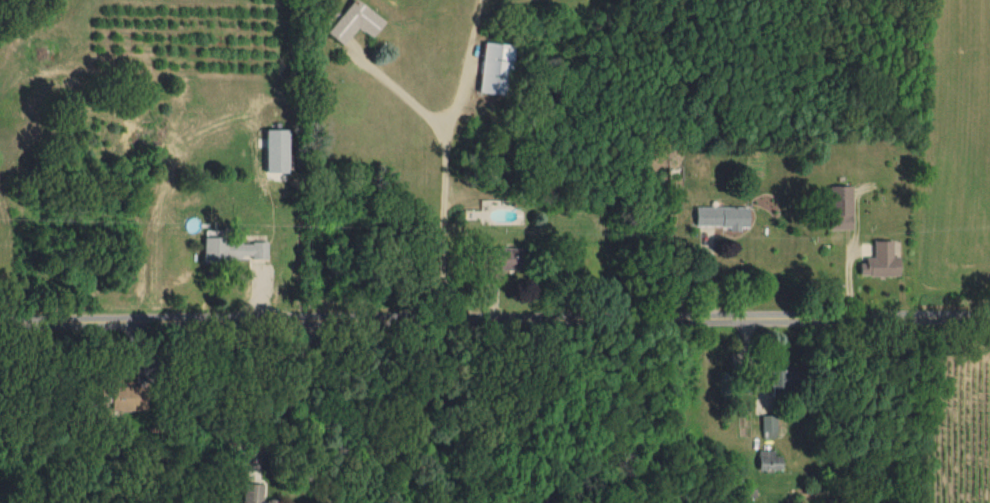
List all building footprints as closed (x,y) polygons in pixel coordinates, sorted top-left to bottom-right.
[(385,19),(359,0),(352,0),(329,32),(345,43),(358,25),(373,36),(385,19)] [(480,91),(507,93),(511,43),(483,41),(480,91)] [(288,128),(266,128),(266,178),(288,179),(288,128)] [(852,184),(829,185),(830,229),(853,228),(852,184)] [(695,224),(730,224),(730,228),(747,228),(747,206),(695,206),(695,224)] [(204,259),(242,259),(242,256),(267,256),(266,240),(219,240),(219,228),(204,229),(204,259)] [(900,255),(893,255),(893,239),(874,239),(874,256),(862,255),(862,274),(899,275),(900,255)] [(495,274),(523,261),(515,243),(487,256),(495,274)] [(770,366),(771,387),(794,386),(793,365),(770,366)] [(144,384),(111,384),(111,409),(144,408),(144,384)] [(762,436),(776,436),(776,413),(762,414),(762,436)] [(758,469),(781,469),(781,454),(773,454),(773,448),(758,448),(758,469)] [(276,500),(261,499),(263,483),(245,481),(243,502),(276,502),(276,500)]
